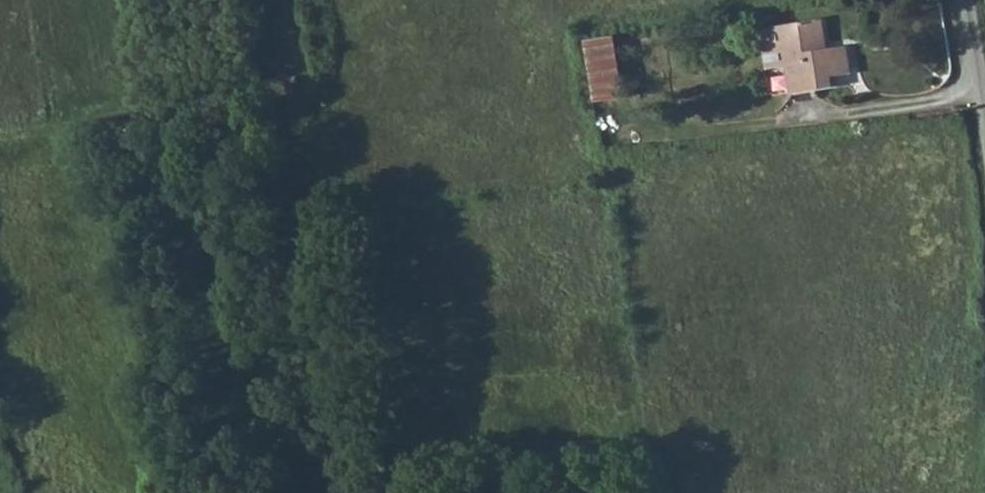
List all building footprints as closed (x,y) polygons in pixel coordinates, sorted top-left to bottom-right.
[(822,19),(782,23),(787,66),(790,91),(831,86),(829,76),(850,73),(845,46),(825,48),(822,19)] [(764,68),(787,66),(782,23),(759,26),(764,68)] [(589,39),(601,101),(630,95),(618,33),(589,39)]
